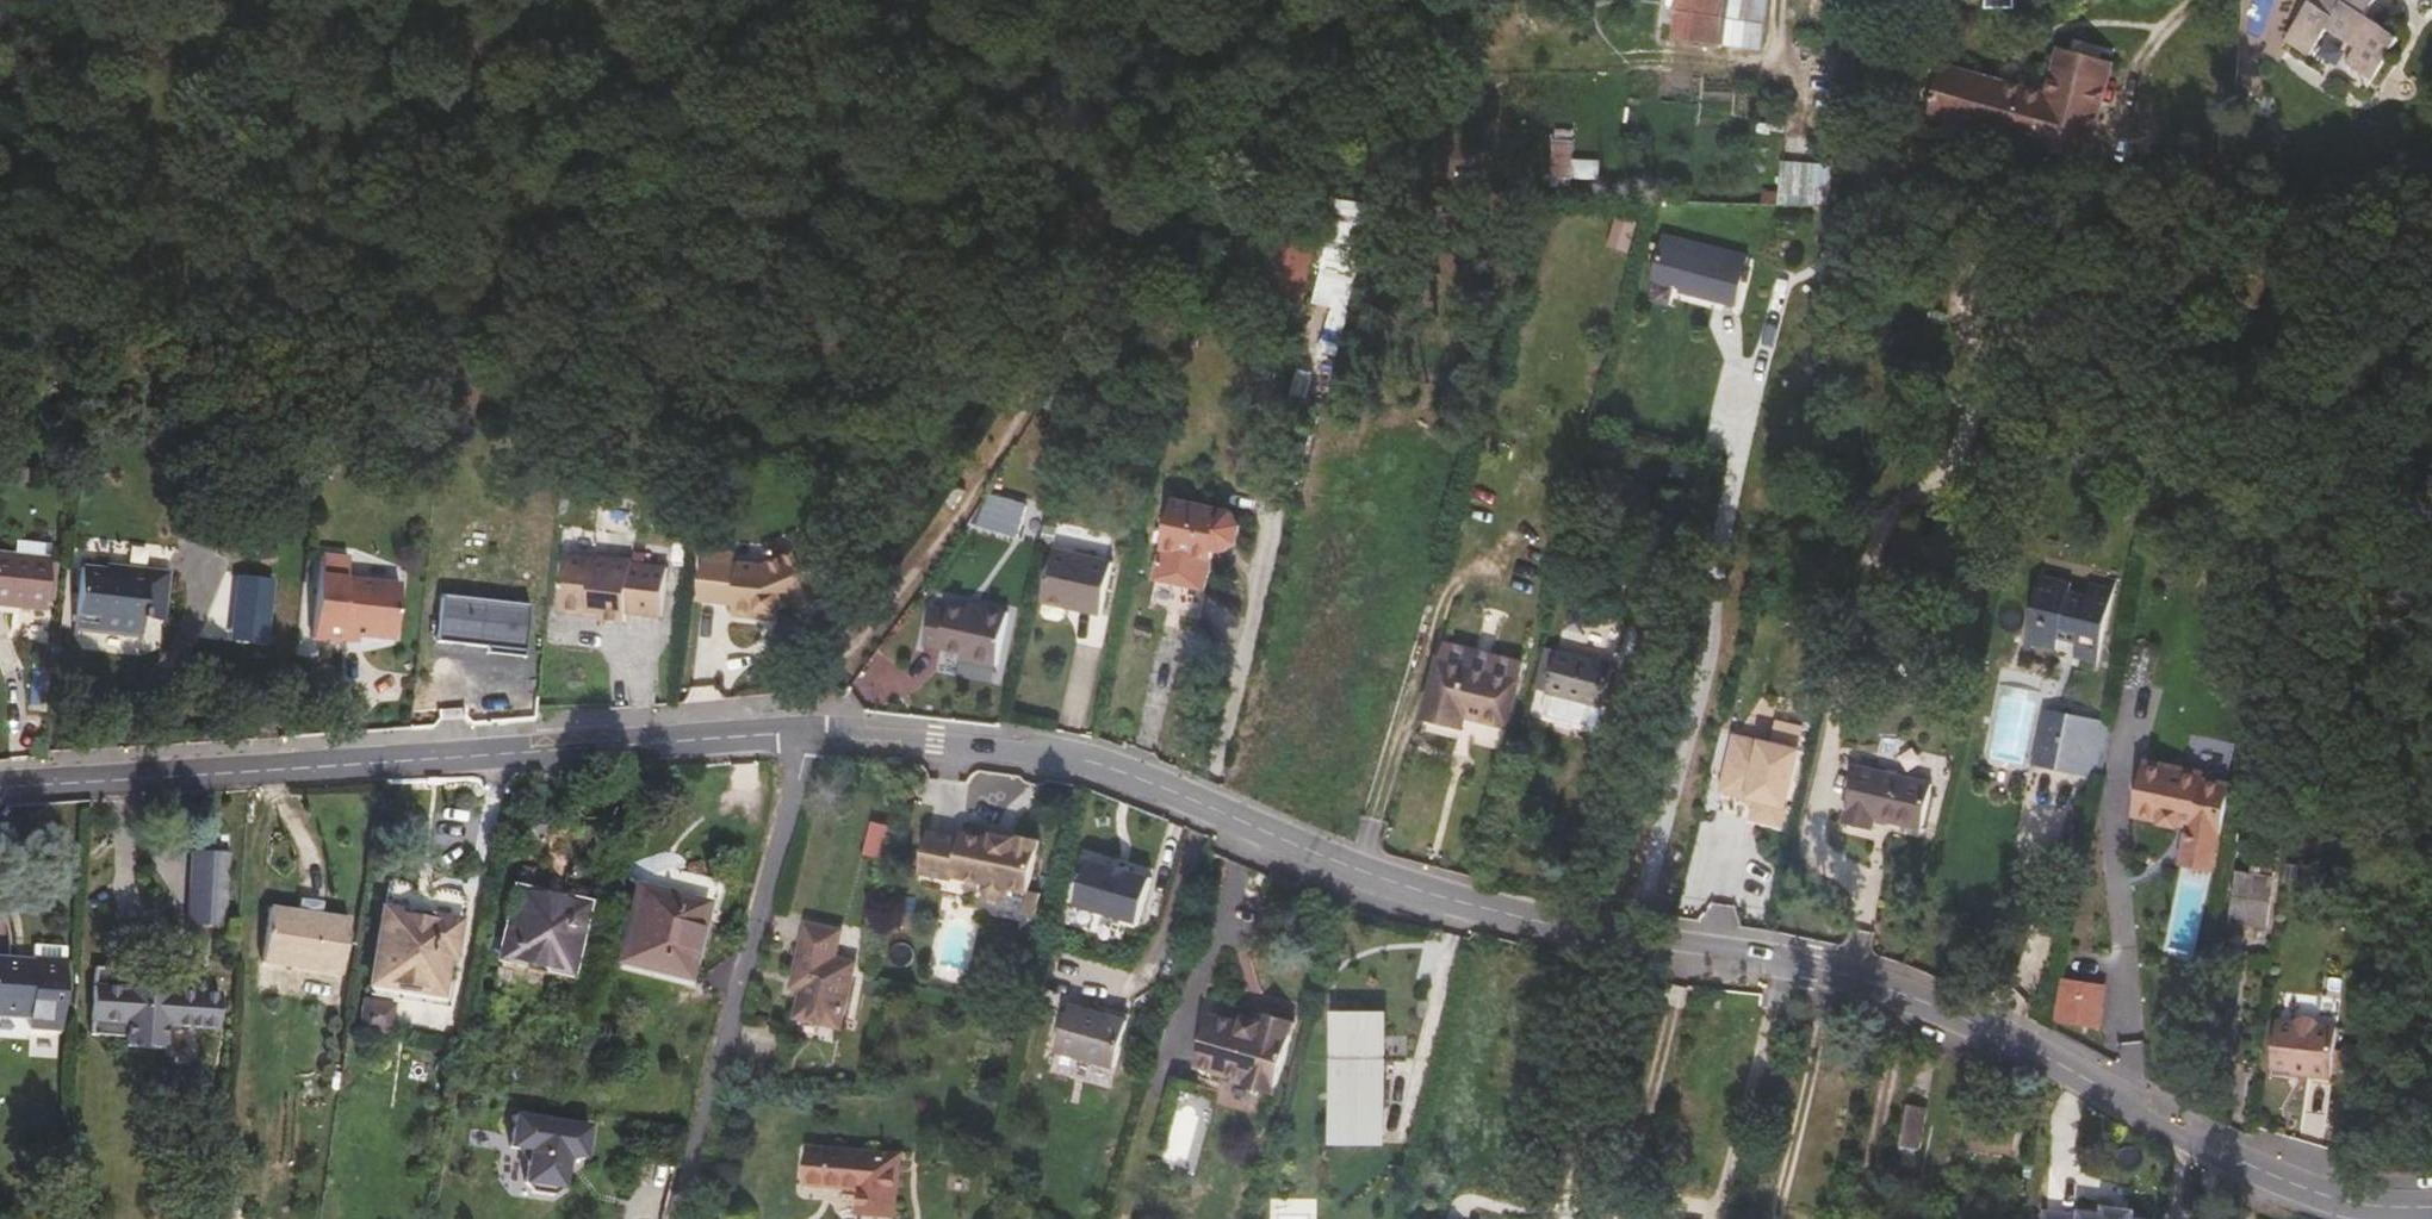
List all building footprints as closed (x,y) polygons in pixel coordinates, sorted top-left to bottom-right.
[(1671,38),(1760,49),(1767,0),(1677,0),(1671,38)] [(2019,0),(1990,0),(1990,12),(2019,12),(2019,0)] [(2310,0),(2284,38),(2309,54),(2326,29),(2356,48),(2347,62),(2372,80),(2397,40),(2364,18),(2376,0),(2309,0),(2310,0)] [(1932,117),(2077,156),(2103,63),(2059,51),(2046,92),(2016,84),(2013,93),(1999,89),(2001,80),(1953,68),(1946,94),(1939,92),(1932,117)] [(2114,66),(2103,63),(2077,156),(2089,159),(2114,66)] [(2016,84),(2001,80),(1999,89),(2013,93),(2016,84)] [(1559,135),(1551,184),(1570,187),(1578,138),(1559,135)] [(1832,208),(1834,167),(1782,163),(1778,206),(1815,207),(1832,208)] [(1341,202),(1309,202),(1306,223),(1330,226),(1325,261),(1346,264),(1356,202),(1341,202)] [(1815,207),(1778,206),(1775,220),(1815,221),(1815,207)] [(1268,296),(1300,303),(1313,240),(1281,234),(1268,296)] [(1682,249),(1680,259),(1724,270),(1727,261),(1682,249)] [(1729,252),(1727,261),(1724,270),(1680,259),(1660,253),(1653,277),(1681,284),(1681,291),(1736,305),(1749,257),(1729,252)] [(2238,256),(2232,295),(2263,300),(2270,261),(2238,256)] [(2262,310),(2263,300),(2232,295),(2231,304),(2262,310)] [(1026,506),(990,495),(971,525),(1017,539),(1026,506)] [(1174,496),(1162,553),(1150,605),(1200,615),(1206,587),(1214,547),(1223,549),(1237,539),(1240,522),(1231,508),(1174,496)] [(13,541),(11,558),(46,561),(47,545),(13,541)] [(1043,604),(1104,617),(1116,563),(1056,548),(1043,604)] [(90,551),(74,604),(92,610),(92,615),(131,628),(140,604),(158,610),(170,570),(133,556),(131,563),(90,551)] [(733,556),(703,552),(702,561),(732,564),(733,556)] [(594,558),(565,554),(560,605),(561,606),(566,611),(582,612),(587,608),(603,610),(602,617),(625,620),(626,610),(662,614),(667,565),(631,561),(632,559),(594,555),(594,558)] [(732,564),(702,561),(697,603),(727,606),(725,617),(751,620),(752,613),(770,615),(771,612),(790,607),(792,614),(820,606),(816,595),(819,594),(808,555),(762,568),(732,564)] [(46,561),(11,558),(0,557),(0,608),(42,612),(46,561)] [(346,564),(319,561),(311,645),(338,648),(338,646),(339,639),(357,641),(392,644),(398,590),(344,584),(346,564)] [(229,640),(271,643),(274,576),(232,574),(229,640)] [(2041,576),(2025,642),(2057,650),(2060,639),(2078,644),(2076,656),(2100,663),(2117,589),(2092,583),(2089,595),(2070,590),(2073,584),(2041,576)] [(522,652),(530,606),(443,592),(436,638),(522,652)] [(933,607),(926,646),(962,654),(961,660),(998,668),(1010,612),(972,604),(970,608),(953,605),(952,611),(933,607)] [(1621,624),(1571,609),(1561,650),(1613,660),(1621,624)] [(357,641),(339,639),(338,646),(356,648),(357,641)] [(1447,641),(1442,659),(1521,679),(1527,661),(1447,641)] [(1558,652),(1548,694),(1604,707),(1614,666),(1558,652)] [(1521,679),(1442,659),(1440,659),(1425,718),(1464,728),(1468,717),(1512,726),(1523,680),(1521,679)] [(1598,730),(1604,707),(1548,694),(1543,716),(1598,730)] [(2037,765),(2058,769),(2064,738),(2055,737),(2061,710),(2049,708),(2037,765)] [(2058,769),(2086,775),(2098,718),(2061,710),(2055,737),(2064,738),(2058,769)] [(2086,775),(2104,779),(2116,722),(2098,718),(2086,775)] [(1760,759),(1756,787),(1780,792),(1785,763),(1760,759)] [(2193,828),(2190,845),(2219,851),(2231,785),(2205,780),(2185,776),(2185,767),(2149,761),(2138,816),(2193,828)] [(1878,820),(1923,830),(1934,784),(1859,766),(1845,824),(1875,831),(1878,820)] [(2205,771),(2185,767),(2185,776),(2205,780),(2205,771)] [(2299,812),(2289,810),(2286,837),(2296,839),(2299,812)] [(868,852),(888,855),(893,823),(874,820),(868,852)] [(1009,889),(1029,894),(1041,841),(1017,836),(1016,839),(991,834),(989,839),(961,833),(960,839),(930,832),(921,873),(953,880),(954,877),(986,884),(985,891),(988,899),(1001,902),(1008,896),(1009,889)] [(2215,870),(2219,851),(2190,845),(2186,864),(2215,870)] [(1092,856),(1077,907),(1138,925),(1153,873),(1092,856)] [(228,863),(192,861),(189,909),(225,911),(228,863)] [(666,870),(657,872),(648,877),(642,883),(637,891),(619,961),(685,978),(703,909),(717,910),(720,900),(717,889),(711,880),(695,876),(678,870),(666,870)] [(2241,875),(2234,921),(2269,927),(2276,880),(2241,875)] [(519,877),(515,892),(541,898),(544,881),(519,877)] [(541,898),(515,892),(514,899),(500,961),(567,974),(587,890),(547,880),(544,881),(541,898)] [(391,883),(388,886),(373,985),(439,995),(445,963),(450,963),(461,895),(437,890),(427,895),(417,892),(409,886),(391,883)] [(500,961),(514,899),(493,895),(478,963),(496,968),(491,991),(569,1008),(576,976),(567,974),(500,961)] [(303,901),(302,908),(320,911),(321,904),(303,901)] [(270,909),(262,963),(341,975),(349,920),(320,916),(320,911),(302,908),(301,913),(270,909)] [(225,911),(189,909),(188,932),(223,935),(225,911)] [(808,925),(796,978),(807,981),(805,990),(799,1018),(843,1028),(855,964),(838,958),(842,932),(808,925)] [(0,960),(0,1017),(28,1018),(28,1029),(61,1032),(65,950),(36,947),(34,959),(32,962),(0,960)] [(1058,965),(1047,962),(1043,980),(1055,983),(1058,965)] [(132,980),(94,978),(90,1045),(126,1048),(125,1057),(163,1059),(164,1036),(217,1039),(219,1005),(202,1004),(202,998),(180,996),(180,1002),(130,999),(132,980)] [(794,987),(805,990),(807,981),(796,978),(794,987)] [(2064,980),(2056,1021),(2078,1025),(2084,992),(2087,992),(2088,983),(2064,980)] [(2088,983),(2087,992),(2084,992),(2078,1025),(2102,1030),(2108,996),(2097,995),(2098,985),(2088,983)] [(372,1000),(366,1031),(390,1034),(395,1006),(372,1000)] [(1058,1054),(1117,1069),(1130,1021),(1071,1006),(1058,1054)] [(1211,1014),(1196,1067),(1278,1090),(1296,1023),(1265,1015),(1263,1021),(1246,1017),(1243,1022),(1211,1014)] [(2277,1018),(2272,1066),(2309,1070),(2309,1073),(2332,1076),(2338,1025),(2320,1023),(2314,1016),(2302,1015),(2296,1020),(2277,1018)] [(1389,1018),(1338,1016),(1334,1148),(1385,1149),(1387,1079),(1410,1079),(1411,1058),(1388,1058),(1389,1018)] [(1928,1108),(1908,1103),(1901,1145),(1921,1149),(1928,1108)] [(1972,1148),(1998,1153),(2003,1120),(1978,1116),(1972,1148)] [(592,1129),(519,1118),(514,1150),(524,1151),(532,1162),(528,1185),(563,1192),(566,1169),(578,1160),(587,1162),(592,1129)] [(2018,1123),(2003,1120),(1998,1153),(2013,1155),(2018,1123)] [(863,1188),(862,1211),(899,1214),(904,1156),(814,1149),(809,1182),(863,1188)] [(563,1192),(528,1185),(535,1196),(554,1198),(563,1192)] [(2046,1218),(2135,1218),(2135,1212),(2106,1208),(2105,1216),(2084,1211),(2082,1218),(2047,1212),(2046,1218)]
